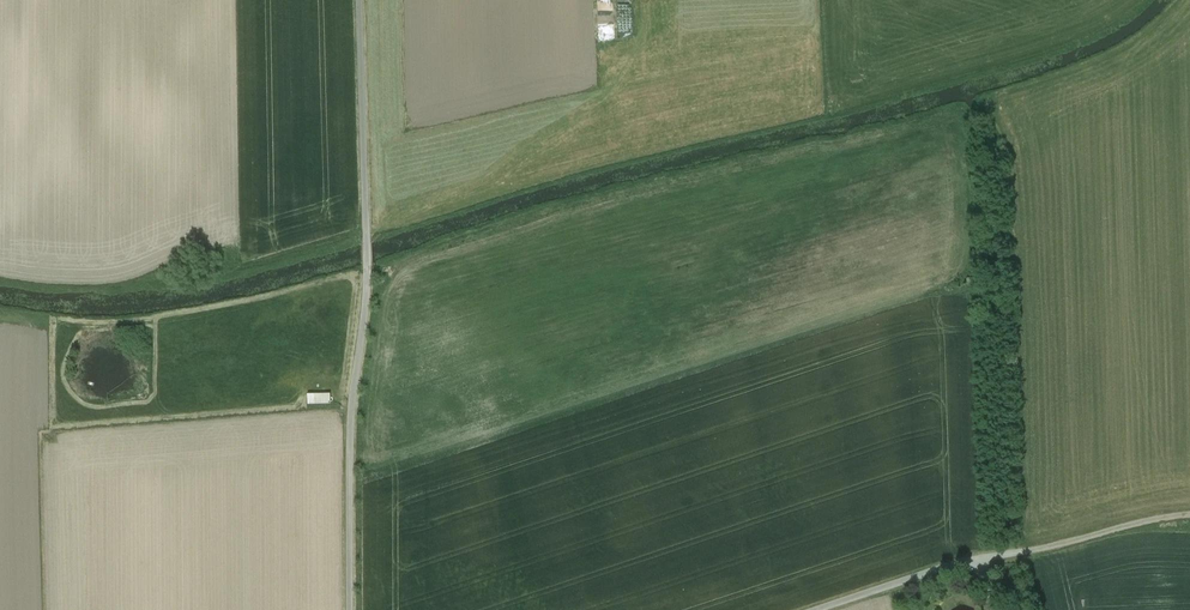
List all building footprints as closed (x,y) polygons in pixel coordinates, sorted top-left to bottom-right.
[(308,404),(330,404),(330,393),(307,393),(308,404)]
